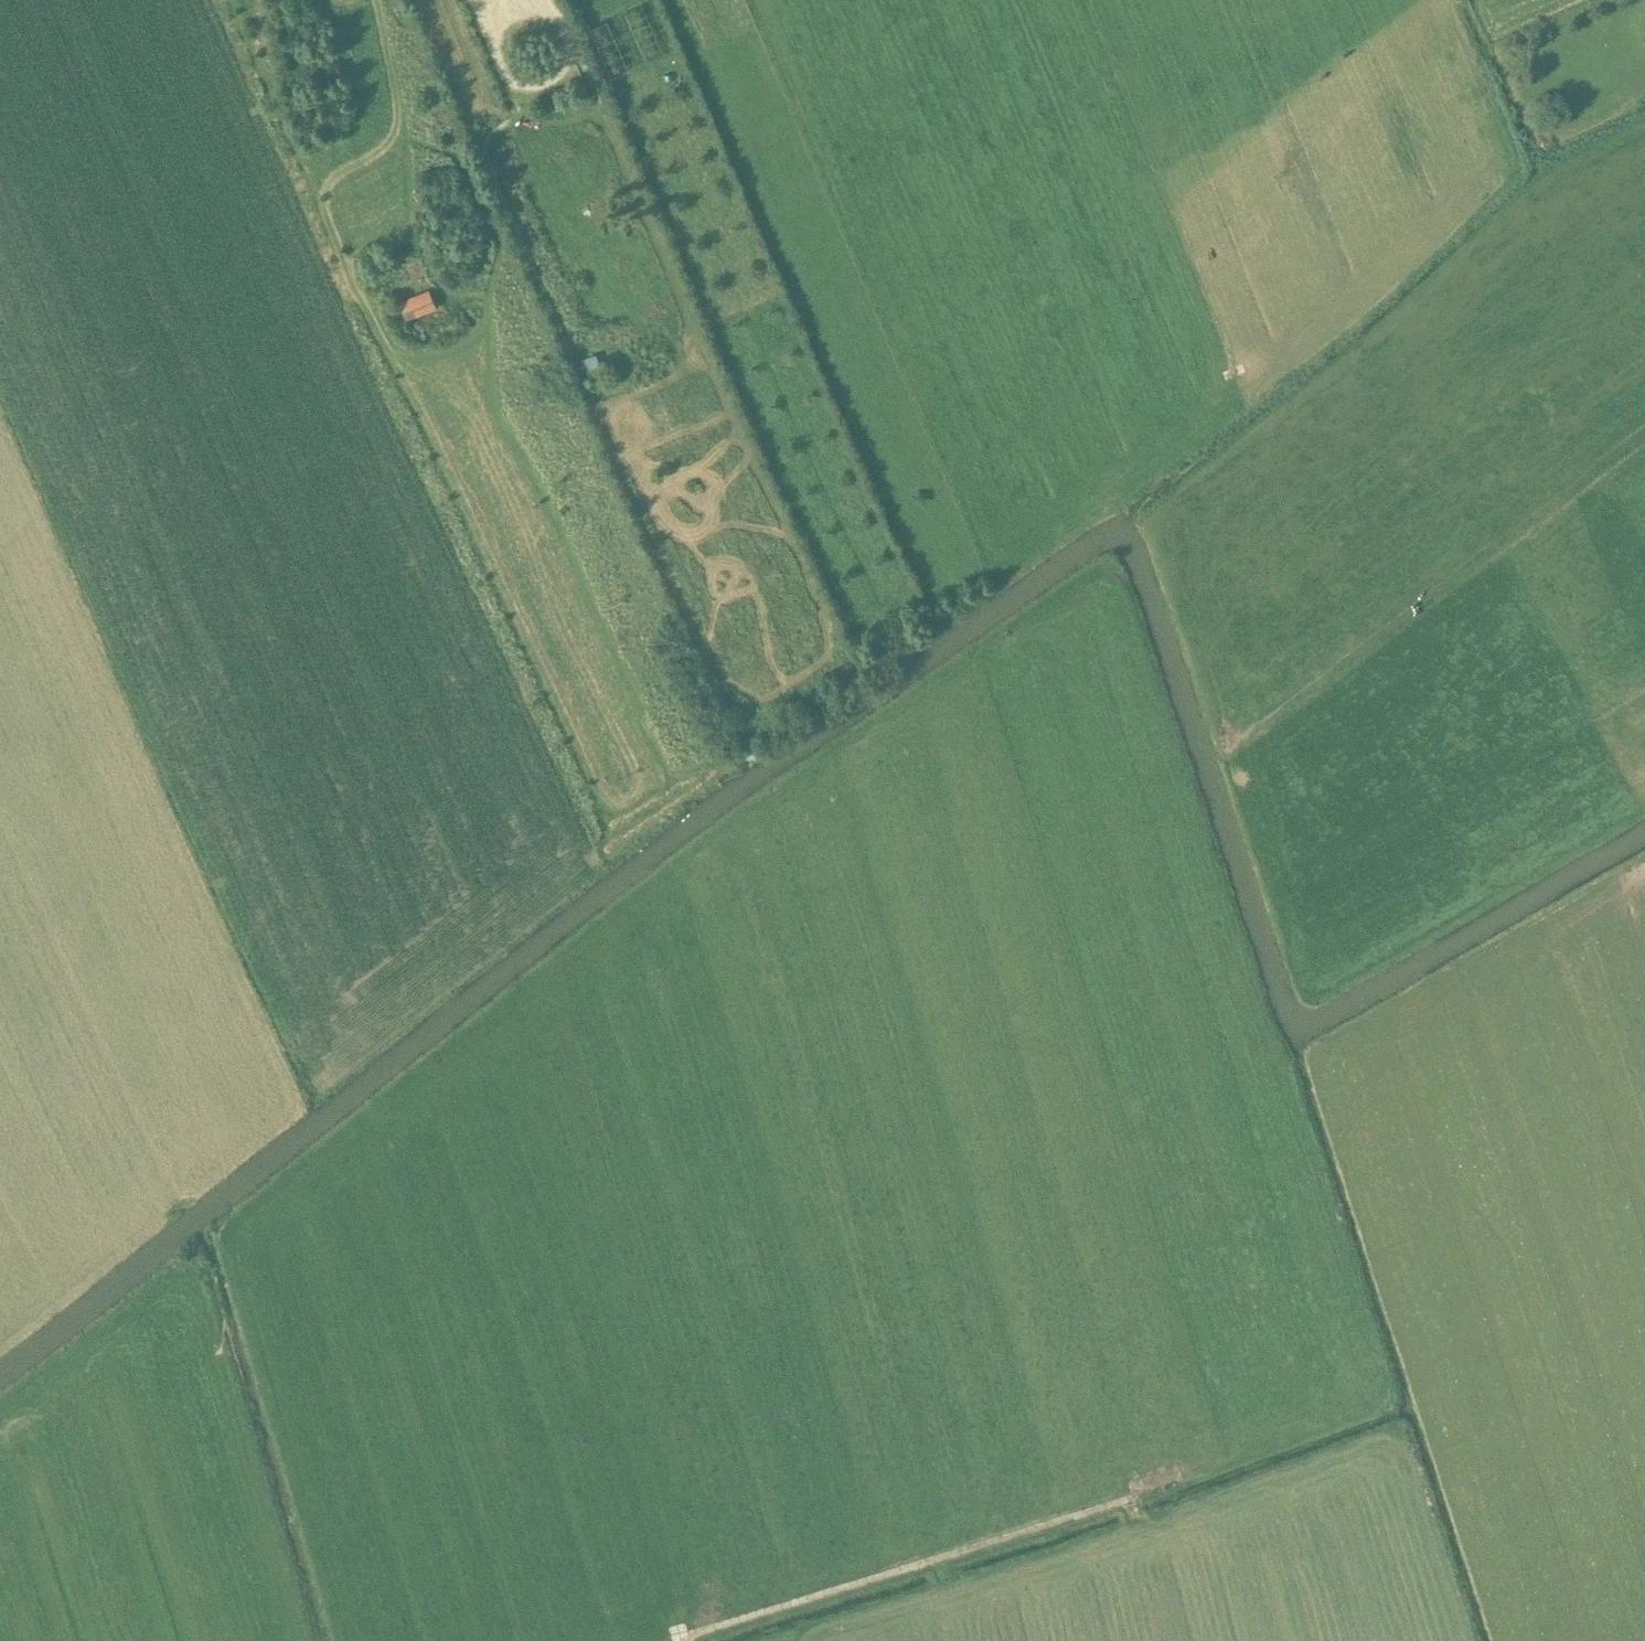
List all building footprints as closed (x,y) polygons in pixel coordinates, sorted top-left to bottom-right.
[(402,300),(410,320),(442,307),(433,286),(402,300)] [(615,347),(586,357),(591,370),(620,359),(615,347)]
